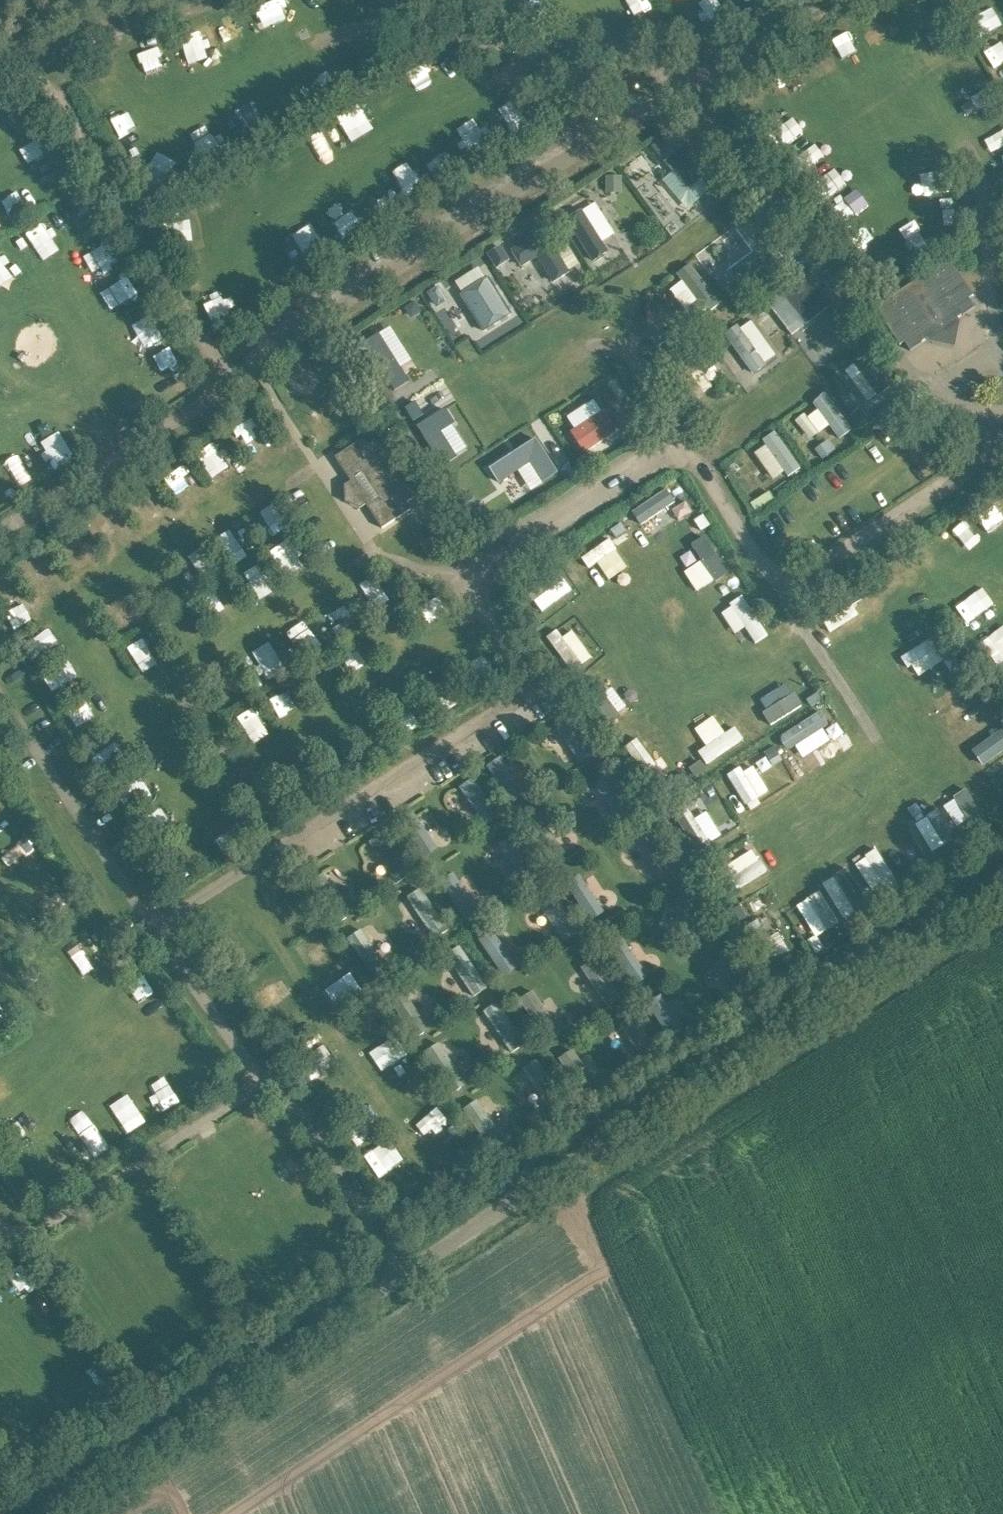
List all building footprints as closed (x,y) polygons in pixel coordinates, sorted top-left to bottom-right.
[(704,16),(686,21),(691,41),(710,36),(704,16)] [(1002,36),(1002,33),(995,17),(979,25),(988,44),(1002,36)] [(216,24),(224,47),(239,41),(231,18),(216,24)] [(407,73),(421,95),(447,79),(433,57),(407,73)] [(473,117),(454,129),(471,156),(490,145),(473,117)] [(200,162),(219,152),(203,121),(184,131),(200,162)] [(671,171),(661,180),(688,209),(717,183),(670,130),(650,147),(671,171)] [(150,156),(144,176),(166,181),(171,162),(150,156)] [(350,202),(330,209),(338,235),(358,228),(350,202)] [(25,233),(44,261),(60,250),(42,222),(25,233)] [(509,250),(520,266),(540,253),(530,237),(509,250)] [(8,247),(0,249),(0,282),(13,280),(8,247)] [(540,262),(550,279),(560,274),(550,256),(540,262)] [(899,344),(904,341),(911,351),(922,343),(922,342),(927,339),(929,342),(955,347),(960,321),(958,318),(974,307),(968,298),(973,295),(950,261),(945,264),(944,262),(879,305),(881,308),(877,311),(899,344)] [(695,321),(720,301),(689,262),(664,281),(695,321)] [(482,330),(511,312),(480,264),(451,282),(482,330)] [(764,300),(791,335),(829,305),(802,271),(764,300)] [(211,324),(237,312),(228,292),(202,304),(211,324)] [(724,336),(752,372),(776,354),(748,317),(724,336)] [(131,352),(160,336),(150,318),(121,334),(131,352)] [(868,405),(886,392),(859,357),(841,370),(868,405)] [(810,401),(816,408),(805,416),(818,433),(827,426),(837,439),(852,427),(823,391),(810,401)] [(595,397),(561,417),(583,453),(617,432),(595,397)] [(763,445),(753,450),(770,479),(785,470),(789,478),(800,471),(776,430),(760,439),(763,445)] [(351,481),(345,485),(345,502),(360,508),(367,504),(382,528),(411,509),(407,502),(413,498),(375,440),(369,444),(365,438),(336,457),(351,481)] [(829,439),(816,448),(822,457),(835,449),(829,439)] [(26,489),(45,477),(29,453),(11,465),(26,489)] [(10,496),(1,477),(0,478),(0,501),(10,496)] [(673,515),(668,507),(685,495),(677,484),(644,506),(658,525),(673,515)] [(230,566),(246,557),(229,528),(214,537),(230,566)] [(688,543),(698,561),(682,569),(694,591),(726,574),(705,534),(688,543)] [(611,538),(578,555),(586,569),(597,563),(606,579),(626,568),(611,538)] [(754,644),(768,634),(741,594),(727,603),(754,644)] [(830,633),(858,614),(851,603),(822,622),(830,633)] [(9,631),(26,621),(18,608),(1,619),(9,631)] [(288,648),(314,649),(315,628),(289,628),(288,648)] [(589,660),(574,629),(560,636),(557,630),(548,634),(565,671),(589,660)] [(931,636),(900,655),(914,678),(945,659),(931,636)] [(132,646),(139,664),(155,658),(147,640),(132,646)] [(253,659),(266,681),(285,670),(272,648),(253,659)] [(786,682),(756,700),(770,724),(800,705),(786,682)] [(742,741),(734,725),(722,732),(714,715),(692,726),(703,746),(696,750),(702,761),(742,741)] [(567,716),(553,726),(579,761),(593,751),(567,716)] [(983,757),(1002,739),(1002,732),(989,716),(965,738),(983,757)] [(800,769),(825,755),(808,722),(782,736),(800,769)] [(648,783),(661,775),(640,737),(627,744),(648,783)] [(509,802),(523,792),(498,755),(484,765),(509,802)] [(753,763),(727,775),(742,805),(767,793),(753,763)] [(479,827),(498,814),(471,777),(453,790),(479,827)] [(942,802),(954,827),(981,815),(968,789),(942,802)] [(914,819),(927,851),(952,840),(939,809),(914,819)] [(11,838),(19,854),(35,847),(27,830),(11,838)] [(368,841),(394,882),(410,872),(384,831),(368,841)] [(633,842),(649,864),(657,858),(640,836),(633,842)] [(853,862),(870,892),(894,878),(877,848),(853,862)] [(737,889),(766,871),(752,849),(723,867),(737,889)] [(839,917),(866,905),(848,867),(822,879),(839,917)] [(454,871),(440,879),(461,916),(475,909),(454,871)] [(563,883),(585,922),(603,912),(580,873),(563,883)] [(421,887),(406,896),(430,935),(445,926),(421,887)] [(814,937),(838,923),(818,889),(795,904),(814,937)] [(556,899),(540,908),(560,942),(576,933),(556,899)] [(758,920),(744,926),(760,963),(788,951),(780,931),(766,937),(758,920)] [(474,935),(503,976),(517,966),(488,925),(474,935)] [(347,937),(369,973),(384,964),(362,928),(347,937)] [(610,944),(632,986),(645,979),(624,937),(610,944)] [(470,996),(484,988),(460,944),(446,952),(470,996)] [(606,1005),(620,996),(594,957),(580,967),(606,1005)] [(533,989),(518,999),(545,1042),(560,1033),(533,989)] [(410,1038),(427,1030),(410,996),(393,1005),(410,1038)] [(641,1008),(659,1040),(680,1029),(662,996),(641,1008)] [(499,1000),(483,1009),(508,1053),(524,1044),(499,1000)] [(453,1093),(467,1083),(437,1041),(423,1051),(453,1093)] [(570,1077),(583,1069),(571,1050),(558,1058),(570,1077)] [(536,1095),(551,1088),(536,1059),(522,1066),(536,1095)] [(485,1145),(500,1135),(476,1099),(461,1109),(485,1145)] [(118,1119),(127,1133),(141,1123),(132,1109),(118,1119)]
